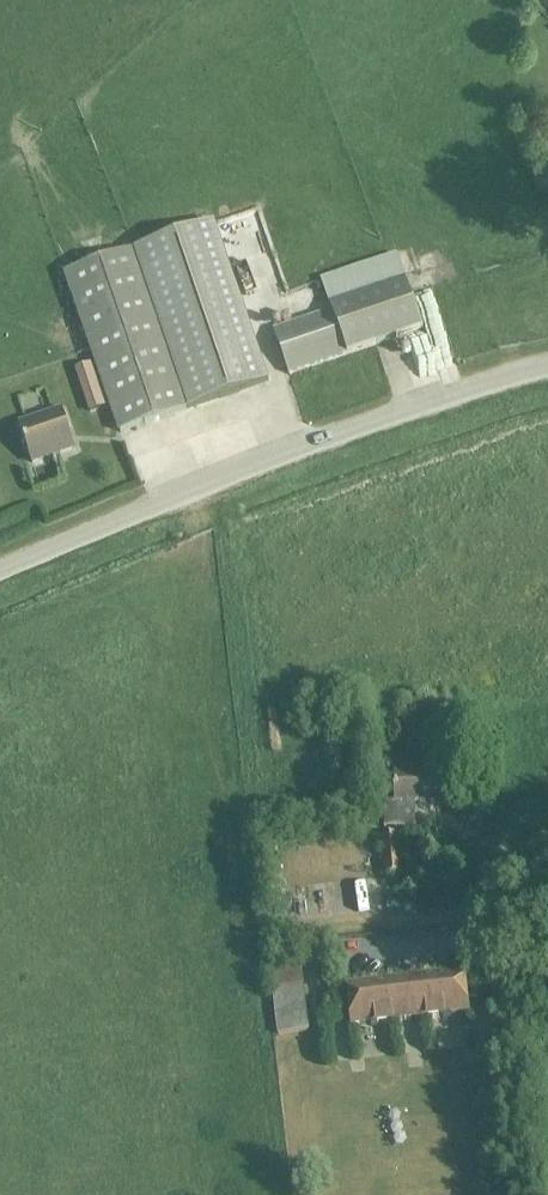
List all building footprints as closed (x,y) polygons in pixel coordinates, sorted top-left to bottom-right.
[(214,224),(133,251),(188,409),(267,383),(214,224)] [(120,433),(188,409),(133,251),(65,274),(96,363),(100,377),(120,433)] [(322,280),(330,302),(332,309),(273,329),(289,375),(423,330),(398,255),(322,280)] [(96,363),(75,370),(79,384),(100,377),(96,363)] [(19,426),(31,463),(74,448),(62,412),(19,426)] [(384,804),(384,829),(415,829),(415,805),(447,805),(448,768),(383,767),(383,796),(395,796),(395,804),(384,804)] [(470,797),(456,797),(456,810),(470,810),(470,797)] [(329,825),(307,827),(308,837),(330,835),(329,825)] [(386,875),(403,873),(399,837),(382,839),(386,875)] [(278,1037),(310,1033),(301,961),(269,965),(278,1037)] [(350,1028),(469,1014),(465,974),(346,987),(350,1028)]
